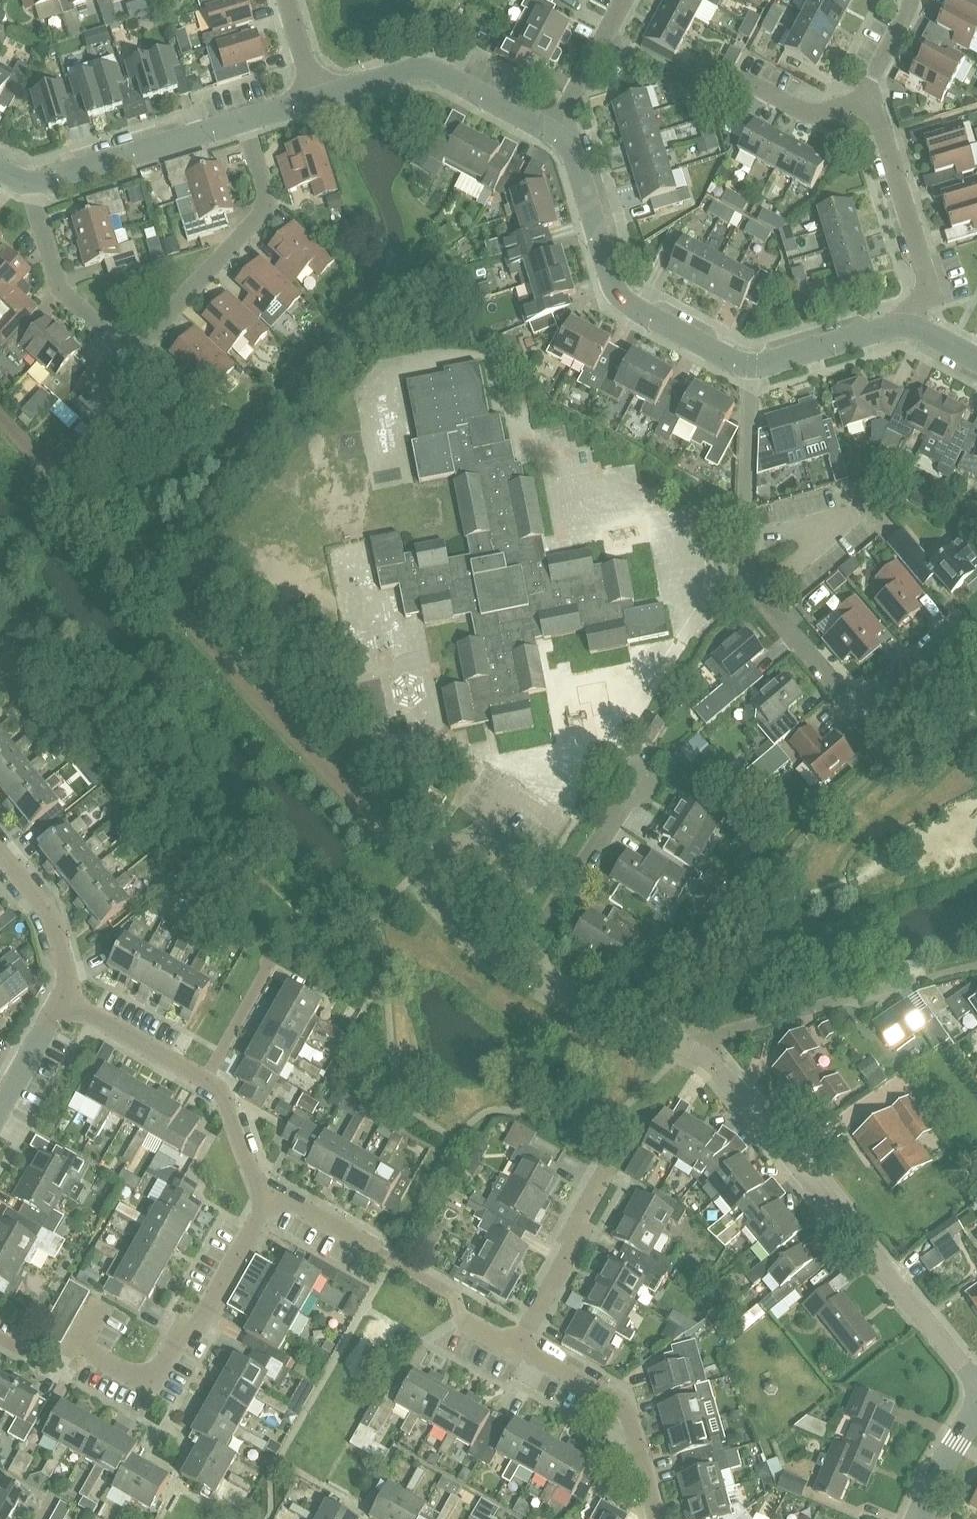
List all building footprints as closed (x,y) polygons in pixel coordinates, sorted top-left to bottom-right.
[(72,0),(23,0),(26,10),(59,0),(64,16),(63,16),(68,32),(81,28),(74,5),(72,0)] [(201,11),(226,4),(224,0),(198,0),(201,11)] [(226,4),(201,11),(202,12),(208,10),(215,33),(203,37),(207,50),(219,46),(218,46),(231,42),(227,30),(253,22),(246,0),(239,0),(226,4)] [(518,25),(559,47),(561,43),(564,45),(567,45),(572,37),(570,34),(567,32),(569,27),(547,15),(553,5),(543,0),(526,0),(522,8),(526,10),(518,25)] [(702,0),(666,0),(664,3),(695,19),(704,1),(702,0)] [(805,14),(835,31),(845,13),(821,0),(812,0),(805,14)] [(845,13),(852,0),(821,0),(845,13)] [(946,11),(976,27),(976,0),(952,0),(946,11)] [(664,3),(654,21),(685,37),(695,19),(664,3)] [(768,18),(778,24),(784,13),(774,7),(768,18)] [(946,11),(937,26),(930,23),(925,33),(955,48),(957,45),(969,51),(976,37),(976,27),(946,11)] [(751,12),(745,23),(756,29),(761,18),(751,12)] [(835,31),(805,14),(795,32),(826,49),(835,31)] [(778,24),(768,18),(762,29),(773,34),(778,24)] [(685,37),(654,21),(645,39),(675,56),(685,37)] [(756,29),(745,23),(739,34),(750,39),(756,29)] [(559,47),(518,25),(510,41),(506,38),(498,53),(521,65),(526,55),(548,67),(559,47)] [(189,54),(199,51),(191,29),(181,32),(189,54)] [(826,49),(795,32),(785,51),(816,67),(826,49)] [(955,48),(925,33),(920,43),(927,46),(918,62),(954,81),(965,59),(953,52),(955,48)] [(218,46),(219,46),(226,69),(214,73),(218,86),(251,76),(247,63),(264,58),(257,34),(231,42),(218,46)] [(726,59),(736,65),(742,54),(732,48),(726,59)] [(150,57),(161,95),(178,90),(176,82),(186,78),(181,62),(177,63),(173,50),(150,57)] [(161,95),(150,57),(126,64),(130,78),(126,79),(131,95),(142,92),(144,100),(161,95)] [(736,65),(726,59),(720,70),(731,75),(736,65)] [(6,88),(18,94),(31,69),(19,62),(14,72),(2,65),(0,69),(0,99),(6,88)] [(954,81),(918,62),(910,78),(911,78),(906,88),(928,100),(930,96),(942,103),(954,81)] [(118,66),(94,74),(106,112),(123,107),(120,98),(131,95),(126,79),(122,80),(118,66)] [(106,112),(94,74),(70,81),(75,94),(71,96),(76,112),(86,109),(89,117),(106,112)] [(76,112),(71,96),(67,97),(62,83),(31,93),(37,111),(44,109),(50,129),(67,124),(65,115),(76,112)] [(619,124),(652,113),(644,86),(630,90),(633,98),(613,104),(619,124)] [(692,102),(704,98),(701,87),(689,91),(692,102)] [(704,98),(692,102),(696,113),(708,110),(704,98)] [(658,133),(652,113),(619,124),(625,143),(658,133)] [(757,161),(773,130),(755,120),(738,151),(757,161)] [(930,158),(969,146),(961,123),(948,127),(947,123),(930,128),(933,138),(925,141),(930,158)] [(704,140),(716,137),(712,126),(700,130),(704,140)] [(462,175),(481,139),(461,129),(457,137),(444,130),(429,158),(462,175)] [(773,130),(757,161),(775,171),(791,140),(773,130)] [(664,153),(658,133),(625,143),(631,163),(664,153)] [(720,149),(716,137),(704,140),(707,153),(720,149)] [(481,139),(462,175),(486,188),(478,204),(486,208),(494,192),(494,193),(502,179),(509,165),(496,158),(501,150),(481,139)] [(318,197),(335,191),(325,157),(315,160),(310,146),(312,145),(310,140),(302,142),(303,144),(289,148),(294,167),(282,170),(288,190),(314,183),(318,197)] [(810,150),(791,140),(775,171),(793,180),(810,150)] [(969,146),(930,158),(936,175),(943,173),(946,183),(964,178),(963,174),(976,170),(969,146)] [(828,159),(810,150),(793,180),(811,190),(828,159)] [(664,153),(631,163),(637,183),(670,173),(664,153)] [(193,198),(229,187),(222,164),(195,172),(191,157),(165,165),(173,189),(189,184),(193,198)] [(525,163),(514,157),(502,179),(513,185),(525,163)] [(517,215),(552,205),(542,172),(545,167),(533,160),(523,179),(524,183),(517,185),(519,191),(505,195),(508,206),(514,204),(517,215)] [(676,192),(670,173),(637,183),(643,203),(651,200),(654,212),(691,200),(688,189),(676,192)] [(946,183),(931,188),(935,199),(942,197),(947,213),(976,204),(976,178),(965,182),(964,178),(946,183)] [(229,187),(193,198),(197,212),(181,217),(188,241),(214,233),(209,219),(234,212),(227,189),(229,188),(229,187)] [(78,243),(114,233),(110,219),(126,214),(119,190),(93,197),(98,212),(73,219),(80,242),(78,243)] [(733,207),(738,195),(728,190),(722,201),(733,207)] [(738,195),(733,207),(743,213),(749,202),(738,195)] [(824,230),(857,220),(851,201),(818,211),(824,230)] [(719,219),(725,209),(714,203),(709,214),(719,219)] [(947,213),(952,230),(945,232),(948,244),(976,235),(976,204),(947,213)] [(552,205),(517,215),(520,226),(514,227),(518,238),(507,241),(510,254),(534,247),(530,235),(558,226),(552,205)] [(736,214),(725,209),(719,219),(730,225),(736,214)] [(769,226),(775,215),(764,209),(758,221),(769,226)] [(790,223),(775,215),(769,226),(780,232),(790,223)] [(863,240),(857,220),(824,230),(830,250),(863,240)] [(755,238),(761,227),(750,222),(744,232),(755,238)] [(795,239),(790,223),(780,232),(783,243),(795,239)] [(772,234),(761,227),(755,238),(766,244),(772,234)] [(321,275),(333,262),(307,237),(300,245),(289,235),(290,234),(286,230),(280,236),(282,237),(272,248),(285,260),(276,269),(293,284),(310,265),(321,275)] [(114,233),(78,243),(85,267),(112,259),(116,274),(142,266),(135,242),(119,247),(114,233)] [(681,238),(671,233),(661,251),(671,257),(681,238)] [(177,236),(171,238),(164,240),(169,257),(182,253),(177,236)] [(795,239),(783,243),(787,255),(799,251),(795,239)] [(686,280),(702,250),(684,240),(668,271),(686,280)] [(870,260),(863,240),(830,250),(836,270),(870,260)] [(531,284),(568,273),(562,251),(536,259),(532,247),(505,255),(511,277),(528,272),(531,284)] [(702,250),(686,280),(704,290),(720,260),(702,250)] [(30,301),(16,288),(32,271),(17,256),(0,275),(0,305),(2,303),(15,316),(0,331),(0,345),(3,348),(16,334),(38,310),(30,301)] [(739,269),(720,260),(704,290),(722,300),(739,269)] [(876,280),(870,260),(836,270),(842,290),(876,280)] [(288,310),(300,297),(274,272),(267,280),(256,270),(257,269),(253,265),(247,271),(249,272),(239,283),(253,296),(244,305),(259,319),(277,300),(288,310)] [(795,282),(807,279),(803,268),(792,271),(795,282)] [(758,280),(739,269),(722,300),(741,310),(745,301),(757,307),(774,277),(763,271),(758,280)] [(568,273),(531,284),(535,296),(523,299),(526,309),(522,310),(526,325),(529,324),(552,314),(549,302),(575,294),(568,273)] [(810,290),(807,279),(795,282),(799,294),(810,290)] [(255,346),(267,332),(241,308),(234,316),(223,305),(224,304),(220,300),(214,306),(216,308),(206,318),(219,331),(211,340),(227,354),(244,335),(255,346)] [(534,336),(557,326),(553,314),(529,324),(534,336)] [(38,363),(64,335),(48,319),(29,339),(20,330),(3,348),(20,364),(29,355),(38,363)] [(575,362),(592,330),(572,320),(565,333),(559,330),(547,354),(562,362),(565,357),(575,362)] [(592,330),(575,362),(584,367),(581,372),(583,373),(577,384),(597,394),(598,392),(609,372),(598,366),(611,341),(592,330)] [(64,335),(38,363),(47,371),(38,381),(55,397),(72,379),(63,370),(81,351),(64,335)] [(182,343),(173,354),(178,359),(170,368),(196,392),(205,383),(202,380),(211,371),(222,381),(234,368),(208,343),(201,351),(190,341),(191,339),(187,335),(181,341),(182,343)] [(635,397),(653,363),(634,352),(621,376),(610,371),(598,392),(618,402),(624,391),(635,397)] [(472,612),(473,618),(478,642),(460,646),(467,687),(444,692),(452,730),(493,721),(496,735),(534,727),(528,695),(547,691),(536,639),(586,629),(591,653),(628,645),(628,642),(669,635),(664,605),(636,611),(634,602),(635,601),(627,562),(594,569),(590,552),(547,561),(542,539),(545,538),(534,481),(526,483),(522,465),(516,466),(511,443),(505,444),(499,415),(489,417),(478,363),(444,370),(445,375),(406,383),(419,442),(412,444),(420,483),(456,475),(457,481),(455,482),(467,539),(468,538),(472,557),(449,561),(445,542),(416,548),(417,554),(405,557),(401,535),(371,541),(378,572),(382,591),(401,587),(407,618),(424,614),(426,625),(456,619),(455,615),(472,612)] [(673,374),(653,363),(635,397),(646,403),(640,414),(660,425),(671,403),(661,398),(673,374)] [(72,379),(55,397),(82,422),(117,384),(100,369),(82,388),(72,379)] [(849,384),(842,386),(840,390),(834,391),(845,428),(877,419),(875,413),(881,411),(890,416),(902,392),(883,383),(867,388),(865,382),(853,385),(849,384)] [(134,400),(117,384),(82,422),(108,446),(125,429),(115,420),(134,400)] [(671,403),(660,425),(656,432),(671,439),(680,421),(697,430),(715,396),(695,385),(682,409),(671,403)] [(927,436),(945,400),(923,389),(911,415),(898,409),(887,431),(910,442),(916,430),(927,436)] [(715,396),(697,430),(708,436),(704,444),(712,449),(705,461),(718,468),(731,443),(719,437),(735,407),(715,396)] [(945,400),(927,436),(939,441),(935,450),(936,454),(943,458),(940,465),(952,471),(962,452),(966,443),(954,436),(967,410),(945,400)] [(791,411),(803,450),(825,443),(830,460),(829,461),(836,484),(849,480),(831,421),(822,423),(816,403),(791,411)] [(803,450),(791,411),(766,418),(774,444),(759,449),(757,489),(769,485),(766,473),(790,466),(786,455),(803,450)] [(966,443),(962,452),(966,454),(958,469),(976,479),(976,428),(974,427),(966,443)] [(885,471),(873,469),(870,486),(881,489),(885,471)] [(920,505),(932,510),(938,499),(925,493),(920,505)] [(951,549),(933,564),(905,531),(888,545),(921,584),(933,572),(952,593),(975,573),(972,570),(976,566),(976,556),(961,538),(950,548),(951,549)] [(899,629),(921,611),(904,591),(914,582),(897,562),(876,579),(888,593),(877,602),(899,629)] [(842,663),(852,654),(860,663),(880,646),(875,640),(885,631),(857,597),(839,612),(847,621),(823,641),(842,663)] [(720,695),(717,691),(694,711),(707,726),(736,701),(764,678),(751,663),(764,652),(746,630),(713,658),(705,665),(716,677),(719,674),(724,679),(720,682),(726,689),(720,695)] [(786,712),(803,697),(785,676),(752,704),(757,710),(755,724),(775,747),(796,729),(786,717),(786,712)] [(638,735),(653,746),(667,724),(651,714),(638,735)] [(14,748),(5,738),(17,728),(10,719),(0,728),(0,760),(14,748)] [(822,783),(853,757),(834,734),(823,743),(810,728),(792,743),(805,759),(803,760),(822,783)] [(701,735),(680,751),(690,764),(711,747),(701,735)] [(14,748),(0,760),(0,791),(1,790),(29,767),(21,756),(33,747),(26,738),(14,748)] [(29,767),(1,790),(10,801),(4,805),(11,813),(17,808),(44,785),(36,775),(48,765),(41,757),(29,767)] [(56,775),(44,785),(17,808),(25,819),(20,824),(26,832),(32,827),(60,804),(59,803),(71,793),(56,775)] [(431,787),(424,797),(440,808),(447,797),(431,787)] [(694,841),(709,818),(682,800),(669,820),(672,822),(663,835),(670,840),(664,850),(681,861),(691,867),(704,847),(694,841)] [(57,870),(84,847),(76,837),(88,827),(81,818),(69,828),(41,851),(50,862),(44,867),(51,875),(57,870)] [(84,847),(57,870),(65,881),(60,886),(66,893),(72,889),(99,865),(91,855),(103,846),(96,837),(84,847)] [(629,854),(624,861),(613,879),(648,902),(657,888),(677,901),(692,877),(668,862),(660,874),(629,854)] [(111,856),(99,865),(72,889),(81,899),(75,904),(81,912),(87,907),(114,884),(106,874),(118,864),(111,856)] [(114,884),(87,907),(96,918),(90,923),(96,931),(130,903),(121,893),(133,883),(126,874),(114,884)] [(697,896),(722,912),(731,898),(706,882),(697,896)] [(641,955),(654,934),(618,911),(609,925),(591,913),(573,941),(613,966),(626,946),(641,955)] [(131,980),(147,949),(136,942),(144,929),(134,923),(126,937),(109,968),(122,976),(118,982),(127,987),(131,980)] [(155,935),(147,949),(131,980),(143,987),(139,994),(148,999),(151,992),(168,961),(157,954),(165,941),(155,935)] [(176,947),(168,961),(151,992),(164,999),(160,1006),(169,1011),(172,1004),(189,972),(178,966),(185,953),(176,947)] [(11,1006),(29,991),(25,985),(34,977),(20,961),(13,952),(0,962),(0,971),(2,974),(0,976),(0,992),(11,1006)] [(189,972),(172,1004),(184,1011),(181,1018),(190,1022),(193,1016),(211,985),(199,978),(206,964),(197,959),(189,972)] [(974,983),(946,1003),(960,1022),(973,1013),(976,1019),(976,987),(974,983)] [(326,1035),(331,1027),(314,1017),(322,1002),(290,984),(282,996),(274,992),(271,998),(316,1024),(313,1028),(326,1035)] [(0,992),(0,1014),(11,1006),(0,992)] [(316,1024),(271,998),(267,1005),(275,1010),(268,1022),(301,1040),(309,1026),(313,1028),(316,1024)] [(935,1050),(949,1040),(928,1009),(916,1018),(907,1005),(877,1026),(893,1049),(921,1029),(935,1050)] [(253,1030),(249,1036),(294,1061),(292,1066),(304,1073),(309,1064),(293,1055),(301,1040),(268,1022),(261,1034),(253,1030)] [(343,1034),(331,1027),(326,1035),(339,1043),(343,1034)] [(803,1103),(830,1084),(819,1068),(816,1070),(806,1056),(817,1048),(804,1030),(781,1046),(790,1059),(775,1069),(785,1082),(787,1080),(803,1103)] [(294,1061),(249,1036),(246,1043),(254,1047),(247,1059),(280,1078),(288,1063),(292,1066),(294,1061)] [(883,1070),(873,1056),(859,1067),(868,1080),(883,1070)] [(280,1078),(247,1059),(236,1079),(247,1085),(240,1097),(262,1109),(280,1078)] [(309,1064),(304,1073),(317,1080),(322,1071),(309,1064)] [(104,1115),(130,1070),(123,1067),(119,1075),(106,1067),(87,1100),(102,1109),(100,1113),(104,1115)] [(104,1115),(100,1113),(93,1125),(102,1130),(111,1114),(125,1122),(144,1089),(132,1082),(136,1074),(130,1070),(104,1115)] [(156,1096),(144,1089),(125,1122),(140,1130),(138,1134),(142,1137),(167,1092),(161,1088),(156,1096)] [(142,1137),(138,1134),(131,1147),(139,1152),(149,1135),(163,1143),(182,1110),(169,1103),(174,1095),(167,1092),(142,1137)] [(321,1105),(304,1095),(298,1106),(314,1116),(321,1105)] [(358,1103),(348,1098),(344,1105),(354,1110),(358,1103)] [(925,1122),(909,1099),(856,1137),(894,1189),(931,1162),(910,1133),(925,1122)] [(201,1121),(182,1110),(163,1143),(194,1161),(207,1139),(195,1132),(201,1121)] [(679,1161),(702,1125),(685,1115),(682,1120),(665,1110),(643,1145),(660,1156),(663,1151),(679,1161)] [(350,1125),(359,1130),(366,1117),(357,1113),(350,1125)] [(307,1167),(326,1134),(295,1116),(282,1138),(294,1145),(288,1156),(307,1167)] [(392,1127),(388,1125),(385,1124),(379,1136),(386,1139),(392,1127)] [(102,1130),(93,1125),(86,1138),(94,1143),(102,1130)] [(340,1142),(326,1134),(307,1167),(320,1174),(315,1182),(322,1185),(347,1140),(352,1143),(359,1130),(350,1125),(340,1142)] [(718,1136),(702,1125),(679,1161),(695,1171),(691,1176),(698,1181),(717,1160),(727,1147),(715,1140),(718,1136)] [(395,1134),(388,1147),(396,1152),(403,1139),(395,1134)] [(347,1140),(322,1185),(328,1189),(333,1181),(345,1188),(364,1155),(349,1147),(352,1143),(347,1140)] [(511,1181),(546,1201),(559,1178),(547,1171),(552,1161),(521,1143),(511,1161),(519,1165),(511,1181)] [(139,1152),(131,1147),(123,1160),(132,1164),(139,1152)] [(364,1155),(345,1188),(357,1195),(353,1203),(359,1207),(385,1161),(389,1164),(396,1152),(388,1147),(378,1163),(364,1155)] [(717,1160),(698,1181),(704,1188),(710,1184),(721,1197),(753,1170),(740,1156),(737,1159),(728,1148),(727,1147),(717,1160)] [(40,1152),(27,1175),(62,1195),(74,1201),(82,1186),(79,1184),(89,1166),(56,1148),(50,1159),(40,1152)] [(170,1169),(167,1159),(158,1154),(150,1169),(156,1173),(170,1169)] [(385,1161),(359,1207),(366,1210),(371,1202),(383,1209),(389,1199),(400,1205),(412,1183),(387,1168),(389,1164),(385,1161)] [(753,1170),(721,1197),(732,1211),(708,1231),(716,1240),(762,1201),(755,1193),(765,1185),(753,1170)] [(159,1206),(191,1224),(202,1205),(191,1199),(198,1187),(176,1174),(159,1206)] [(62,1195),(27,1175),(14,1198),(49,1217),(43,1228),(55,1235),(65,1217),(54,1210),(62,1195)] [(475,1194),(470,1201),(500,1218),(515,1227),(521,1216),(534,1223),(535,1221),(540,1224),(546,1213),(541,1210),(546,1201),(511,1181),(501,1175),(493,1191),(494,1191),(488,1202),(475,1194)] [(638,1192),(626,1215),(661,1235),(670,1220),(679,1225),(687,1211),(678,1203),(674,1212),(638,1192)] [(500,1218),(470,1201),(467,1207),(477,1213),(474,1217),(482,1222),(478,1229),(489,1236),(480,1251),(516,1271),(529,1248),(494,1229),(500,1218)] [(769,1210),(762,1201),(716,1240),(724,1249),(747,1229),(759,1243),(791,1216),(779,1202),(769,1210)] [(129,1219),(134,1211),(121,1204),(116,1212),(129,1219)] [(150,1220),(146,1218),(144,1222),(189,1248),(192,1241),(184,1236),(191,1224),(159,1206),(150,1220)] [(134,1211),(129,1219),(146,1229),(137,1243),(170,1262),(177,1250),(185,1254),(189,1248),(144,1222),(146,1218),(134,1211)] [(0,1223),(0,1248),(25,1262),(32,1267),(41,1251),(56,1260),(66,1242),(55,1235),(43,1228),(19,1215),(13,1226),(2,1220),(0,1223)] [(661,1235),(626,1215),(613,1237),(626,1245),(621,1253),(626,1256),(665,1278),(674,1262),(653,1250),(661,1235)] [(791,1216),(759,1243),(770,1257),(747,1276),(755,1285),(769,1274),(779,1264),(780,1265),(794,1253),(794,1252),(791,1249),(797,1244),(794,1239),(803,1231),(791,1216)] [(963,1231),(959,1224),(956,1220),(928,1239),(935,1249),(928,1253),(933,1260),(941,1255),(937,1249),(963,1231)] [(108,1257),(113,1249),(100,1241),(95,1250),(108,1257)] [(129,1258),(125,1256),(123,1260),(168,1285),(171,1279),(163,1274),(170,1262),(137,1243),(129,1258)] [(516,1271),(480,1251),(471,1246),(462,1261),(464,1262),(463,1263),(458,1260),(450,1277),(486,1297),(492,1287),(503,1293),(516,1271)] [(779,1264),(769,1274),(780,1287),(759,1306),(767,1315),(778,1305),(804,1284),(801,1279),(807,1274),(804,1270),(813,1262),(801,1247),(794,1252),(794,1253),(780,1265),(779,1264)] [(0,1248),(0,1293),(14,1300),(24,1282),(16,1278),(25,1262),(0,1248)] [(113,1249),(108,1257),(124,1267),(116,1282),(125,1287),(117,1300),(139,1312),(146,1299),(149,1300),(156,1287),(164,1292),(168,1285),(123,1260),(125,1256),(113,1249)] [(271,1272),(274,1266),(256,1256),(249,1269),(274,1283),(267,1295),(300,1314),(311,1295),(271,1272)] [(665,1278),(626,1256),(621,1265),(610,1259),(597,1282),(633,1301),(641,1286),(656,1294),(665,1278)] [(282,1270),(274,1266),(271,1272),(311,1295),(322,1276),(289,1257),(282,1270)] [(94,1279),(82,1272),(78,1279),(90,1286),(94,1279)] [(370,1289),(363,1285),(340,1272),(334,1283),(357,1296),(358,1296),(365,1300),(370,1289)] [(67,1286),(64,1292),(85,1303),(91,1293),(70,1281),(67,1286)] [(633,1301),(597,1282),(585,1304),(593,1309),(589,1318),(615,1333),(631,1341),(635,1333),(627,1329),(632,1321),(624,1317),(633,1301)] [(854,1357),(877,1339),(842,1295),(838,1298),(828,1286),(804,1305),(815,1318),(820,1314),(854,1357)] [(967,1294),(976,1308),(976,1287),(967,1294)] [(802,1289),(777,1309),(784,1318),(809,1298),(802,1289)] [(64,1292),(62,1295),(58,1302),(79,1314),(85,1303),(64,1292)] [(300,1314),(267,1295),(260,1308),(235,1293),(227,1306),(246,1317),(249,1310),(290,1333),(300,1314)] [(58,1302),(52,1313),(73,1324),(79,1314),(58,1302)] [(279,1351),(290,1333),(249,1310),(246,1317),(253,1321),(246,1334),(264,1344),(258,1354),(286,1370),(292,1359),(279,1351)] [(73,1324),(52,1313),(47,1323),(67,1335),(73,1324)] [(615,1333),(589,1318),(580,1313),(567,1336),(597,1353),(593,1362),(605,1369),(614,1353),(606,1348),(615,1333)] [(711,1331),(704,1321),(687,1333),(694,1343),(711,1331)] [(67,1335),(47,1323),(41,1334),(62,1345),(67,1335)] [(696,1386),(691,1369),(699,1366),(693,1343),(675,1348),(676,1353),(664,1356),(667,1366),(650,1371),(657,1397),(695,1386),(696,1386)] [(287,1370),(286,1370),(258,1354),(256,1353),(250,1365),(236,1357),(229,1369),(221,1365),(217,1371),(262,1397),(260,1401),(273,1408),(277,1400),(260,1390),(266,1379),(278,1386),(287,1370)] [(262,1397),(217,1371),(214,1378),(222,1382),(215,1395),(247,1413),(256,1399),(260,1401),(262,1397)] [(412,1421),(438,1376),(432,1372),(427,1380),(414,1373),(396,1406),(411,1414),(408,1419),(412,1421)] [(2,1376),(0,1379),(0,1410),(6,1413),(24,1381),(14,1376),(11,1381),(2,1376)] [(412,1421),(408,1419),(401,1431),(410,1436),(419,1419),(434,1427),(452,1394),(440,1387),(445,1379),(438,1376),(412,1421)] [(24,1381),(6,1413),(17,1419),(8,1435),(25,1444),(44,1411),(35,1406),(40,1398),(30,1392),(33,1387),(24,1381)] [(696,1386),(695,1386),(698,1396),(659,1407),(666,1432),(706,1421),(701,1404),(715,1400),(710,1382),(696,1386)] [(465,1401),(452,1394),(434,1427),(448,1435),(438,1452),(447,1457),(454,1445),(450,1442),(476,1397),(469,1393),(465,1401)] [(200,1403),(196,1409),(241,1434),(239,1439),(251,1446),(256,1437),(239,1428),(247,1413),(215,1395),(208,1407),(200,1403)] [(482,1401),(476,1397),(450,1442),(454,1445),(457,1440),(471,1449),(468,1455),(479,1461),(495,1433),(484,1427),(490,1416),(478,1409),(482,1401)] [(290,1407),(277,1400),(273,1408),(285,1415),(288,1411),(290,1407)] [(61,1451),(86,1406),(80,1403),(75,1411),(62,1403),(44,1436),(59,1444),(56,1449),(61,1451)] [(292,1404),(290,1407),(288,1411),(298,1417),(302,1410),(292,1404)] [(373,1404),(361,1425),(368,1429),(380,1408),(373,1404)] [(361,1425),(351,1442),(350,1444),(367,1454),(373,1442),(378,1434),(379,1435),(393,1412),(382,1405),(380,1408),(368,1429),(361,1425)] [(61,1451),(56,1449),(49,1462),(58,1466),(67,1449),(82,1458),(100,1425),(88,1418),(93,1410),(86,1406),(61,1451)] [(241,1434),(196,1409),(192,1416),(200,1420),(193,1433),(204,1439),(226,1451),(226,1450),(234,1436),(239,1439),(241,1434)] [(855,1417),(843,1448),(857,1454),(856,1456),(871,1462),(871,1460),(876,1462),(888,1432),(855,1417)] [(495,1433),(479,1461),(490,1467),(497,1454),(512,1462),(509,1466),(514,1469),(539,1424),(533,1420),(528,1428),(515,1421),(508,1433),(498,1427),(495,1433)] [(710,1438),(706,1421),(666,1432),(673,1457),(684,1454),(686,1463),(732,1451),(731,1446),(724,1448),(721,1435),(710,1438)] [(113,1432),(100,1425),(82,1458),(96,1466),(94,1470),(98,1473),(124,1427),(117,1424),(113,1432)] [(514,1469),(509,1466),(502,1479),(511,1484),(520,1467),(535,1475),(554,1442),(541,1435),(546,1427),(539,1424),(514,1469)] [(94,1470),(87,1483),(95,1488),(105,1471),(119,1479),(120,1479),(132,1457),(138,1446),(126,1439),(130,1431),(124,1427),(98,1473),(94,1470)] [(204,1439),(193,1433),(189,1440),(200,1446),(204,1439)] [(256,1437),(251,1446),(264,1453),(266,1449),(269,1444),(256,1437)] [(204,1439),(200,1446),(191,1461),(224,1479),(237,1456),(226,1450),(226,1451),(204,1439)] [(269,1444),(266,1449),(277,1455),(282,1446),(271,1440),(269,1444)] [(566,1449),(554,1442),(535,1475),(549,1483),(540,1500),(549,1505),(556,1492),(551,1490),(577,1445),(570,1441),(566,1449)] [(857,1454),(843,1448),(835,1444),(830,1457),(822,1454),(817,1466),(825,1469),(816,1491),(838,1501),(848,1478),(866,1486),(876,1462),(871,1460),(871,1462),(856,1456),(857,1454)] [(583,1449),(577,1445),(551,1490),(556,1492),(558,1488),(573,1497),(582,1504),(584,1503),(598,1477),(588,1471),(592,1464),(579,1457),(583,1449)] [(138,1446),(132,1457),(140,1461),(146,1450),(138,1446)] [(737,1449),(732,1451),(686,1463),(684,1464),(686,1474),(679,1476),(686,1501),(725,1490),(720,1473),(742,1467),(737,1449)] [(34,1459),(21,1451),(9,1472),(22,1480),(34,1459)] [(120,1479),(119,1479),(113,1489),(136,1502),(154,1469),(140,1461),(132,1457),(120,1479)] [(768,1463),(774,1477),(778,1488),(802,1498),(809,1483),(784,1473),(778,1458),(768,1463)] [(224,1479),(191,1461),(182,1476),(204,1489),(215,1495),(224,1479)] [(58,1466),(49,1462),(42,1474),(51,1479),(58,1466)] [(170,1478),(154,1469),(136,1502),(152,1511),(158,1500),(170,1478)] [(412,1479),(420,1483),(426,1473),(418,1469),(412,1479)] [(239,1487),(243,1480),(232,1474),(228,1482),(239,1487)] [(14,1511),(19,1502),(24,1505),(30,1495),(0,1478),(0,1503),(14,1511)] [(420,1483),(412,1479),(407,1490),(414,1494),(420,1483)] [(243,1480),(239,1487),(249,1493),(254,1486),(243,1480)] [(408,1496),(382,1481),(377,1490),(384,1494),(370,1518),(372,1518),(395,1518),(408,1496)] [(95,1488),(87,1483),(80,1495),(84,1498),(88,1500),(95,1488)] [(215,1495),(204,1489),(200,1496),(211,1502),(215,1495)] [(686,1501),(691,1518),(717,1518),(726,1517),(726,1518),(737,1518),(746,1512),(740,1504),(730,1507),(725,1490),(686,1501)] [(339,1508),(342,1501),(332,1495),(318,1518),(358,1518),(339,1508)] [(445,1508),(454,1513),(461,1500),(452,1495),(445,1508)] [(395,1518),(420,1518),(421,1517),(427,1507),(408,1496),(395,1518)] [(99,1506),(88,1500),(84,1498),(79,1507),(94,1515),(99,1506)] [(158,1500),(152,1511),(159,1515),(165,1504),(158,1500)] [(629,1516),(602,1500),(591,1518),(627,1518),(629,1516)] [(61,1502),(52,1518),(66,1518),(72,1508),(61,1502)] [(126,1502),(120,1513),(128,1517),(134,1506),(126,1502)] [(0,1503),(0,1518),(10,1518),(14,1511),(0,1503)] [(293,1504),(291,1508),(289,1511),(290,1511),(300,1517),(304,1510),(293,1504)] [(454,1513),(445,1508),(439,1518),(450,1518),(454,1513)] [(300,1517),(304,1518),(313,1518),(315,1516),(304,1510),(300,1517)]
